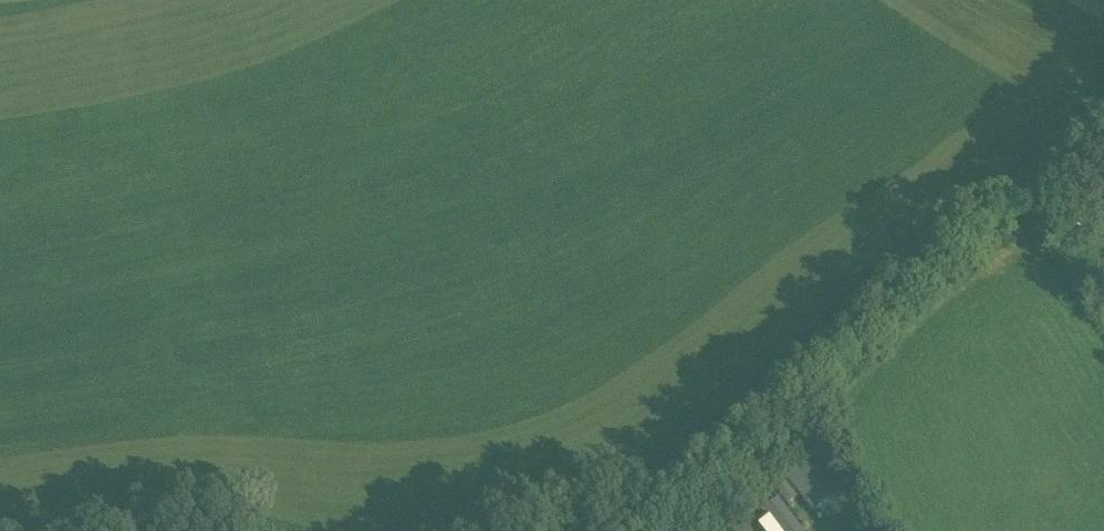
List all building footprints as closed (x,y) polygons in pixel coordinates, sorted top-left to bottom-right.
[(820,510),(848,487),(822,455),(794,478),(820,510)] [(763,523),(752,530),(770,530),(763,523)]
